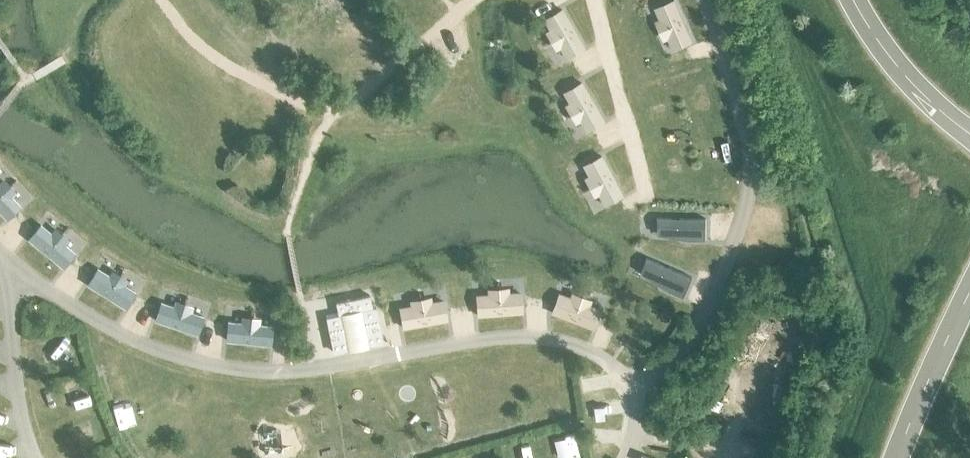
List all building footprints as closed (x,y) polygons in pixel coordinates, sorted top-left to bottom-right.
[(674,50),(691,43),(673,2),(656,10),(661,21),(656,23),(664,41),(668,39),(674,50)] [(567,62),(585,52),(561,9),(541,21),(546,30),(542,32),(554,53),(560,49),(567,62)] [(586,135),(605,124),(580,82),(560,93),(565,103),(562,105),(573,125),(579,122),(586,135)] [(607,208),(625,197),(601,155),(580,166),(586,176),(582,178),(593,198),(599,195),(607,208)] [(19,205),(11,197),(15,193),(2,179),(0,181),(0,212),(6,218),(19,205)] [(704,218),(657,217),(656,238),(704,240),(704,218)] [(51,236),(39,226),(27,241),(62,270),(75,254),(65,246),(69,242),(55,231),(51,236)] [(690,277),(647,258),(638,277),(682,296),(690,277)] [(123,286),(127,280),(111,270),(107,275),(96,268),(85,286),(123,310),(134,292),(123,286)] [(488,296),(475,297),(477,316),(520,313),(519,294),(508,294),(508,290),(488,291),(488,296)] [(325,317),(332,351),(382,341),(375,306),(372,307),(369,294),(335,302),(337,314),(325,317)] [(569,299),(558,295),(551,313),(592,329),(599,311),(588,307),(590,302),(571,295),(569,299)] [(398,309),(402,328),(446,319),(442,301),(430,303),(429,299),(411,303),(411,307),(398,309)] [(172,309),(160,305),(154,322),(196,336),(202,317),(191,314),(193,307),(174,301),(172,309)] [(239,323),(225,322),(223,344),(268,347),(270,327),(259,326),(260,319),(240,318),(239,323)]
